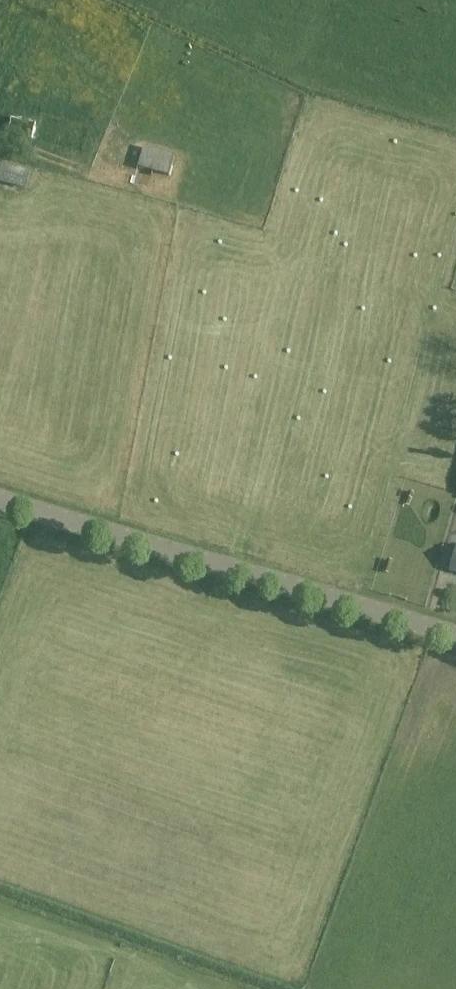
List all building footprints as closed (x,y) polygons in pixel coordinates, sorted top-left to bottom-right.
[(132,157),(159,162),(163,141),(136,136),(132,157)] [(26,189),(31,172),(0,163),(0,182),(26,189)]
